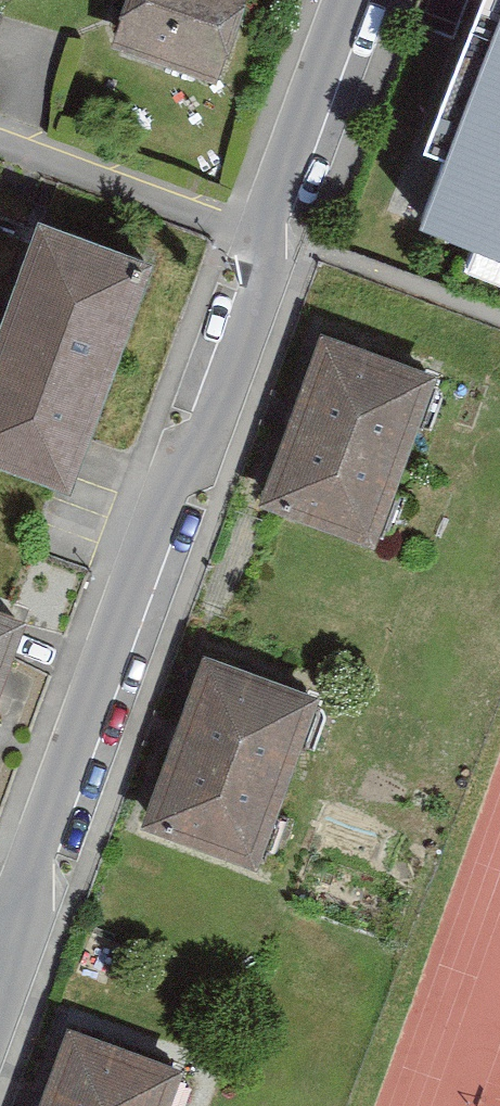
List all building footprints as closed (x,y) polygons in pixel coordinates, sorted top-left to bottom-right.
[(206,88),(236,0),(118,0),(100,52),(206,88)] [(383,221),(499,266),(499,0),(470,0),(383,221)] [(135,274),(21,232),(12,257),(0,289),(0,476),(54,496),(135,274)] [(416,381),(311,344),(253,506),(358,543),(416,381)] [(9,628),(0,624),(0,652),(9,628)] [(298,704),(193,667),(135,829),(240,866),(298,704)] [(58,1043),(35,1105),(154,1105),(163,1080),(58,1043)]
